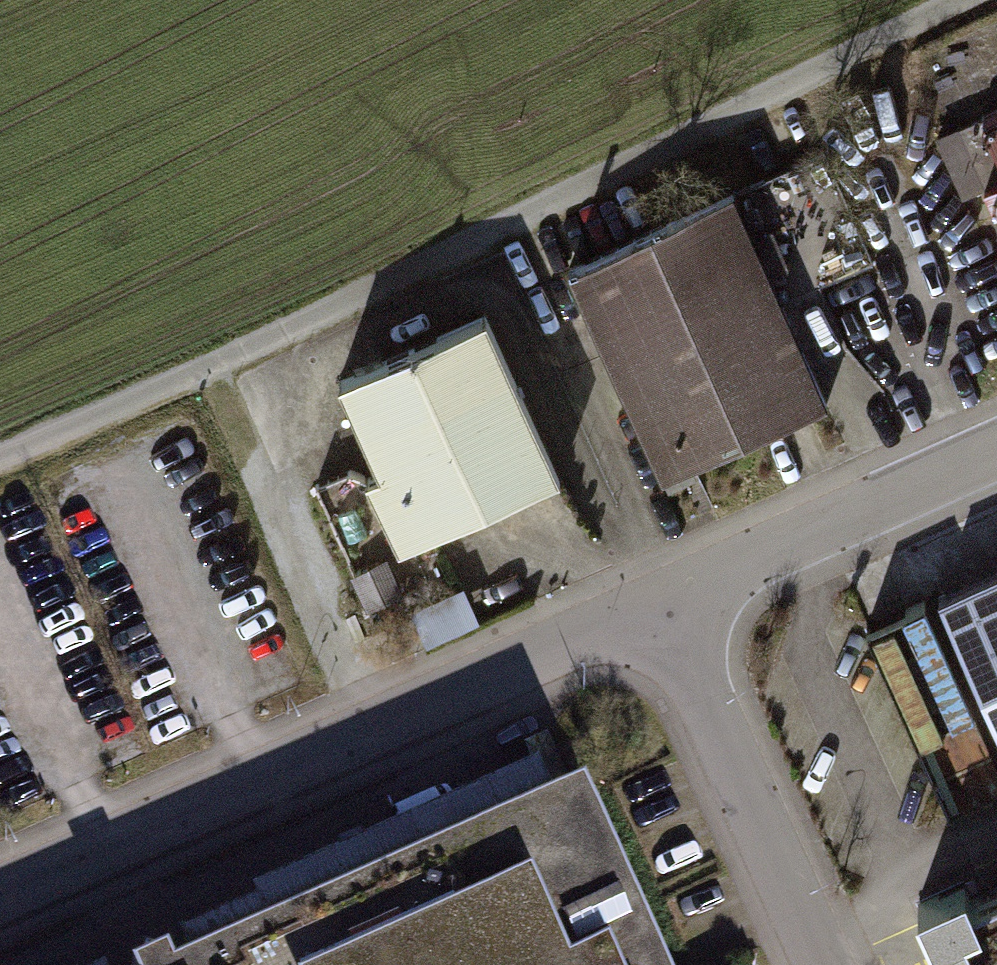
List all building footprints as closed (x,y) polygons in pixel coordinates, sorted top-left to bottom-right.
[(743,193),(584,264),(677,471),(836,400),(743,193)] [(500,311),(351,374),(423,542),(572,478),(500,311)] [(943,597),(996,719),(996,573),(943,597)] [(212,964),(693,964),(613,786),(212,964)] [(948,964),(996,964),(996,896),(931,924),(948,964)]
